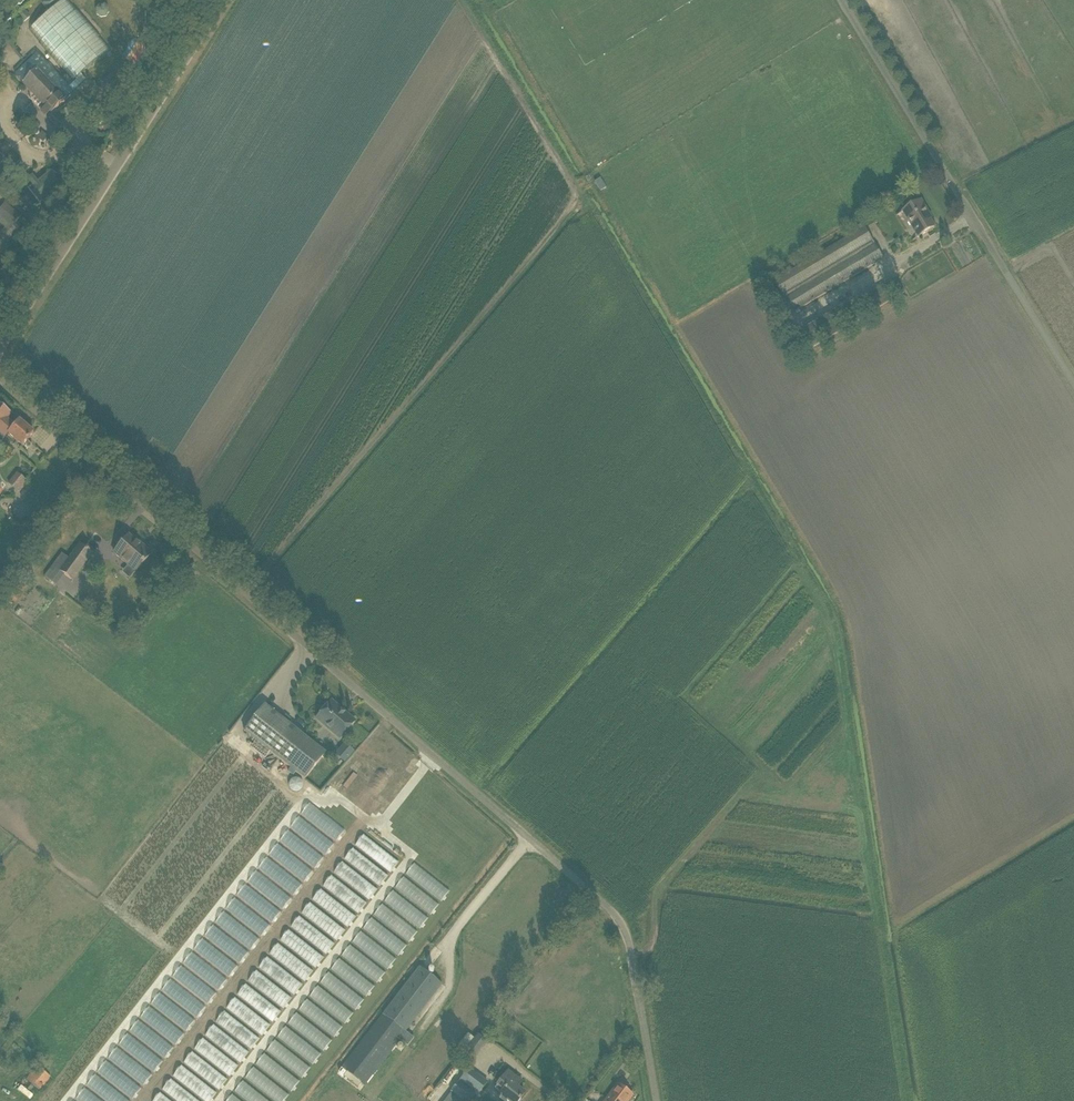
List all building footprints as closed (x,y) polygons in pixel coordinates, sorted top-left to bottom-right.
[(69,86),(74,91),(86,80),(81,75),(110,49),(67,0),(47,0),(42,4),(50,12),(29,29),(74,81),(75,80),(76,81),(69,86)] [(134,62),(144,47),(136,41),(125,56),(134,62)] [(52,112),(74,91),(69,86),(38,54),(16,75),(52,112)] [(37,181),(31,175),(26,179),(32,185),(27,189),(39,204),(62,185),(50,170),(37,181)] [(930,214),(921,201),(903,212),(919,237),(935,228),(928,215),(930,214)] [(884,258),(865,227),(775,281),(794,312),(884,258)] [(3,425),(10,431),(7,434),(23,446),(34,433),(19,420),(15,424),(7,417),(11,413),(0,405),(0,429),(3,425)] [(16,472),(7,483),(18,492),(27,481),(16,472)] [(113,553),(135,572),(152,553),(143,545),(141,547),(129,536),(113,553)] [(62,553),(52,566),(71,580),(92,553),(80,544),(69,559),(62,553)] [(341,709),(331,701),(316,718),(340,739),(345,733),(347,733),(350,730),(350,727),(355,721),(345,713),(344,714),(340,711),(341,709)] [(305,779),(326,753),(265,705),(244,731),(305,779)] [(362,1082),(364,1084),(399,1039),(407,1045),(414,1037),(405,1030),(442,984),(420,967),(341,1067),(343,1069),(340,1074),(358,1087),(362,1082)] [(451,1090),(466,1100),(468,1100),(476,1090),(478,1092),(487,1080),(469,1066),(451,1090)] [(508,1071),(495,1089),(502,1094),(501,1095),(510,1100),(519,1100),(525,1093),(518,1088),(520,1085),(514,1081),(517,1078),(508,1071)] [(605,1100),(628,1100),(633,1095),(618,1084),(605,1100)]
